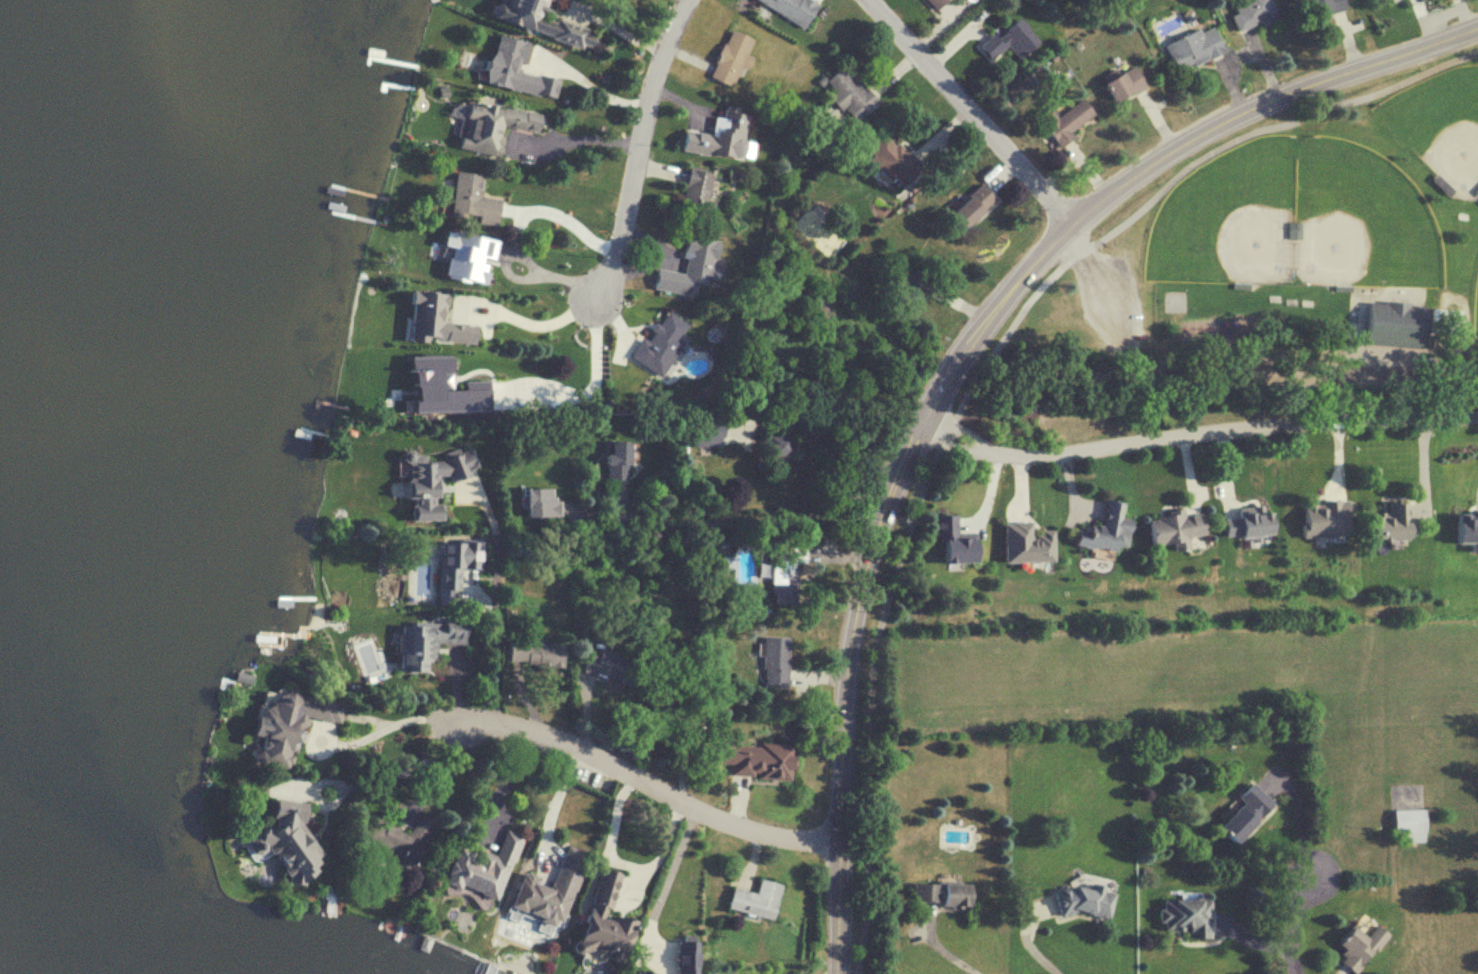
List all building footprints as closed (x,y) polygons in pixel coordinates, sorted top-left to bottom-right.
[(589,50),(594,31),(543,15),(548,0),(497,0),(491,19),(589,50)] [(817,2),(814,0),(755,0),(803,27),(817,2)] [(934,8),(943,0),(927,0),(934,8)] [(1268,0),(1233,0),(1230,1),(1234,12),(1229,14),(1236,32),(1275,17),(1268,0)] [(1343,8),(1341,0),(1306,0),(1310,17),(1343,8)] [(1036,42),(1014,15),(977,46),(988,60),(1007,45),(1017,58),(1036,42)] [(1163,45),(1175,72),(1223,50),(1210,23),(1163,45)] [(745,54),(752,39),(729,28),(706,76),(730,87),(740,66),(746,69),(751,57),(745,54)] [(524,41),(493,34),(482,83),(554,98),(558,80),(517,71),(524,41)] [(828,96),(852,123),(875,103),(841,64),(823,80),(834,92),(828,96)] [(1100,81),(1111,103),(1143,87),(1132,65),(1100,81)] [(1057,148),(1073,136),(1069,131),(1092,115),(1081,99),(1055,117),(1051,111),(1038,119),(1057,148)] [(499,155),(503,126),(537,131),(539,112),(461,102),(455,150),(499,155)] [(897,182),(914,161),(880,133),(862,155),(897,182)] [(685,169),(676,218),(708,224),(712,201),(706,200),(710,173),(685,169)] [(498,198),(479,196),(481,174),(454,171),(448,217),(495,223),(498,198)] [(993,197),(978,183),(947,214),(962,229),(993,197)] [(1288,237),(1298,237),(1298,223),(1288,223),(1288,237)] [(487,283),(493,238),(445,233),(440,277),(487,283)] [(654,269),(651,289),(713,299),(718,270),(712,269),(716,241),(686,236),(680,273),(654,269)] [(423,342),(449,343),(451,318),(473,319),(475,295),(426,292),(423,342)] [(1421,345),(1422,303),(1363,301),(1362,343),(1421,345)] [(1459,308),(1431,308),(1431,331),(1459,331),(1459,308)] [(682,341),(678,338),(687,325),(665,310),(645,339),(641,337),(627,356),(658,377),(682,341)] [(409,407),(471,409),(473,367),(469,367),(469,356),(420,354),(419,381),(410,381),(409,407)] [(720,445),(720,426),(691,426),(691,445),(720,445)] [(787,435),(764,435),(764,457),(787,457),(787,435)] [(626,479),(626,441),(604,441),(604,479),(626,479)] [(407,520),(437,519),(436,474),(447,474),(447,478),(468,478),(467,467),(472,467),(472,457),(405,458),(407,520)] [(521,516),(557,516),(557,497),(548,497),(548,488),(521,488),(521,516)] [(1128,517),(1119,516),(1121,502),(1102,500),(1099,531),(1072,528),(1070,545),(1125,550),(1128,517)] [(1405,502),(1386,502),(1386,514),(1359,515),(1360,540),(1413,539),(1413,516),(1405,516),(1405,502)] [(1302,503),(1303,536),(1330,535),(1330,526),(1342,526),(1342,516),(1328,516),(1327,503),(1302,503)] [(1146,516),(1149,545),(1171,543),(1172,550),(1186,548),(1185,536),(1202,534),(1199,510),(1146,516)] [(479,541),(438,540),(438,590),(458,590),(458,568),(479,569),(479,541)] [(770,545),(769,603),(795,603),(795,564),(805,564),(805,546),(770,545)] [(435,642),(463,643),(463,628),(397,626),(396,671),(426,672),(427,660),(434,660),(435,642)] [(762,686),(787,686),(787,637),(762,636),(762,686)] [(540,642),(540,639),(508,638),(507,664),(562,666),(563,642),(540,642)] [(635,658),(587,646),(581,672),(629,684),(635,658)] [(287,766),(293,726),(301,727),(302,717),(334,722),(337,702),(308,698),(307,702),(294,700),(295,694),(258,689),(251,737),(252,737),(248,761),(287,766)] [(730,776),(789,780),(791,745),(717,740),(715,763),(730,764),(730,776)] [(1235,797),(1239,801),(1214,827),(1231,844),(1272,804),(1250,782),(1235,797)] [(268,827),(248,840),(247,847),(250,852),(270,854),(289,886),(315,871),(316,851),(301,826),(303,801),(270,799),(268,827)] [(1392,833),(1404,833),(1404,841),(1423,841),(1423,809),(1392,809),(1392,833)] [(411,872),(439,822),(421,812),(407,836),(376,818),(361,843),(411,872)] [(495,903),(522,836),(505,829),(493,858),(457,844),(442,881),(495,903)] [(507,910),(558,927),(579,865),(559,858),(551,883),(520,873),(507,910)] [(619,874),(597,868),(574,948),(620,962),(631,923),(607,916),(619,874)] [(723,908),(769,920),(778,885),(756,879),(753,893),(729,887),(723,908)] [(910,903),(935,903),(935,883),(910,883),(910,903)] [(1110,912),(1107,892),(1103,892),(1102,883),(1052,890),(1056,919),(1110,912)] [(967,906),(967,884),(937,884),(937,906),(967,906)] [(1158,900),(1158,930),(1185,930),(1185,938),(1208,938),(1208,899),(1158,900)] [(1338,961),(1354,973),(1387,934),(1375,924),(1363,938),(1349,926),(1333,946),(1343,954),(1338,961)]
